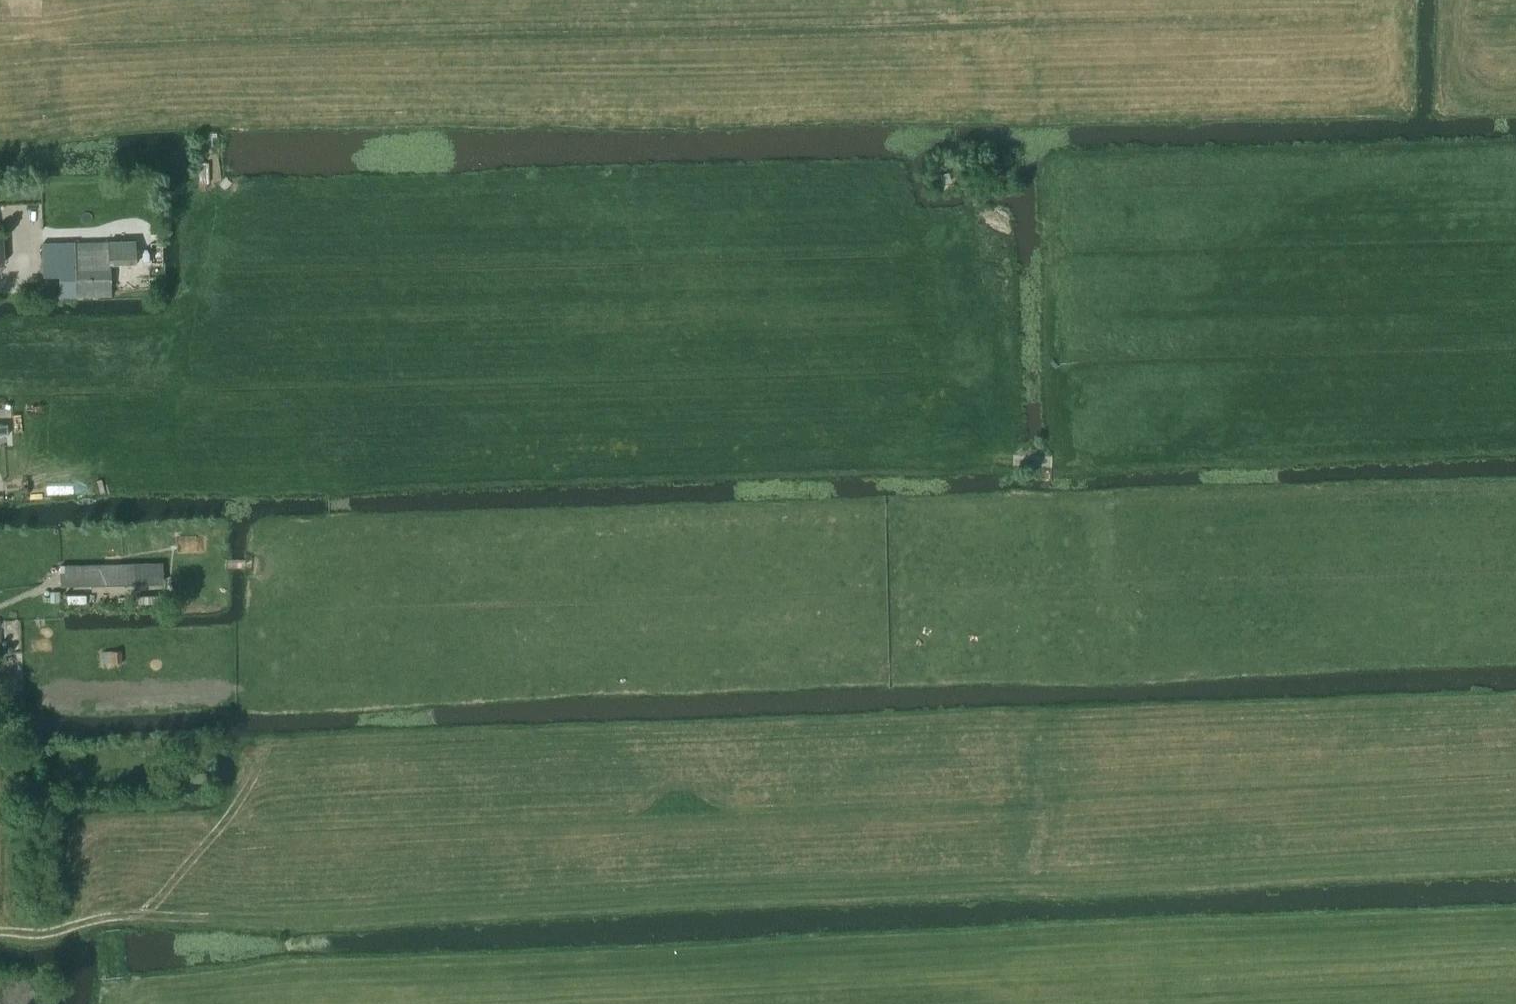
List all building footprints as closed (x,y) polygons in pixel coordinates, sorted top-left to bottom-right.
[(110,296),(109,266),(135,265),(134,241),(42,244),(43,277),(59,277),(60,298),(110,296)] [(60,586),(100,585),(163,584),(163,564),(123,565),(60,566),(60,586)] [(50,592),(49,603),(59,603),(59,592),(50,592)] [(163,596),(138,596),(138,605),(163,604),(163,596)] [(206,773),(186,773),(186,782),(206,782),(206,773)]
